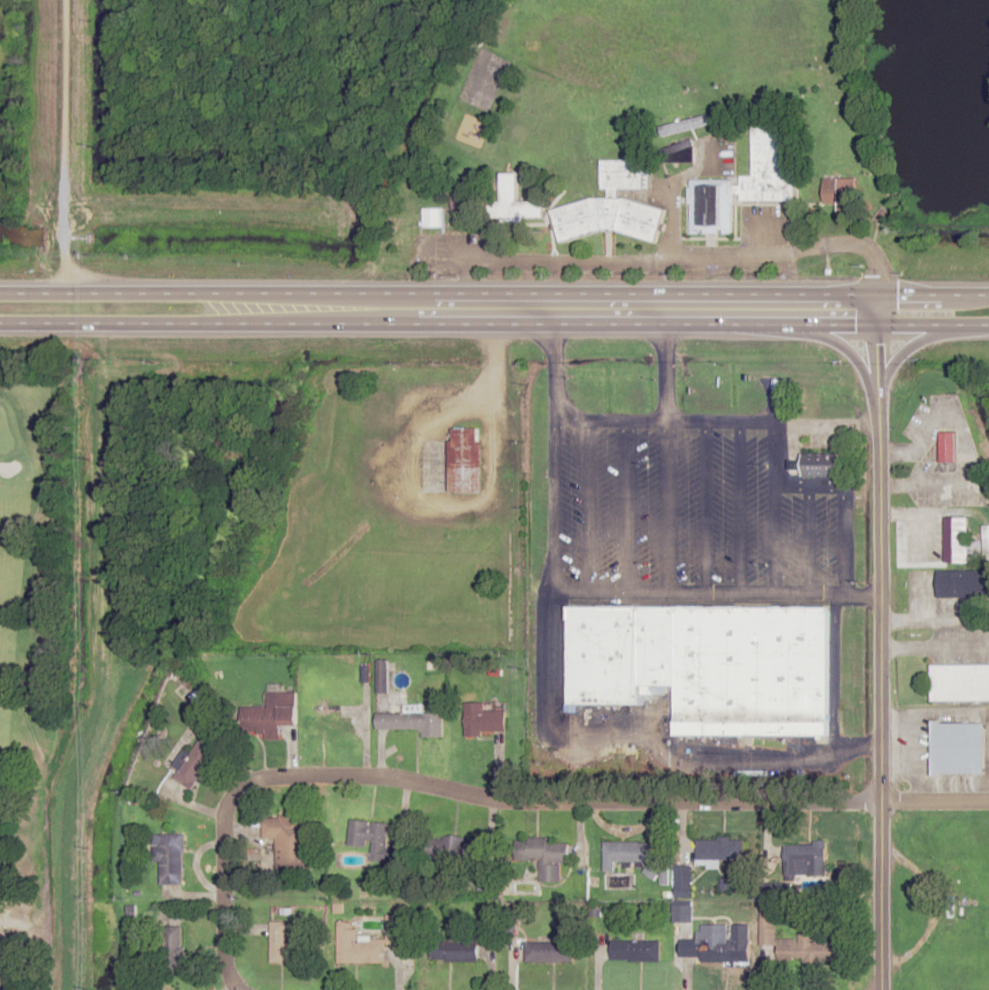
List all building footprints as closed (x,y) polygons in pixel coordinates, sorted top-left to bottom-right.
[(705,114),(708,125),(660,137),(657,126),(705,114)] [(751,127),(780,127),(780,175),(793,175),(793,201),(740,201),(740,195),(733,195),(734,234),(711,234),(690,234),(689,179),(732,179),(732,185),(740,185),(740,176),(752,176),(751,127)] [(691,138),(694,145),(694,161),(659,160),(659,150),(691,138)] [(601,160),(601,188),(607,188),(607,198),(592,198),(551,210),(560,242),(602,229),(614,230),(656,242),(666,210),(625,198),(618,198),(618,189),(642,189),(643,160),(601,160)] [(500,174),(500,218),(549,218),(549,202),(518,202),(518,174),(500,174)] [(823,178),(856,178),(856,214),(839,214),(839,204),(823,204),(823,178)] [(423,209),(441,209),(441,228),(423,228),(423,209)] [(482,427),(451,428),(451,492),(483,492),(482,427)] [(940,461),(957,461),(957,432),(940,432),(940,461)] [(803,476),(840,476),(840,452),(803,452),(803,476)] [(967,517),(943,517),(943,562),(967,562),(967,517)] [(988,597),(988,570),(938,570),(938,597),(988,597)] [(568,605),(675,605),(675,687),(639,686),(639,704),(569,704),(568,605)] [(675,605),(829,607),(829,736),(675,735),(675,687),(675,605)] [(988,701),(988,664),(932,664),(932,701),(988,701)] [(268,706),(241,706),(241,732),(266,732),(266,739),(280,739),(280,725),(297,725),(297,691),(267,692),(268,706)] [(468,733),(508,733),(508,710),(468,710),(468,733)] [(443,712),(376,712),(376,730),(421,730),(421,737),(443,737),(443,712)] [(933,773),(985,773),(985,720),(933,720),(933,773)] [(177,781),(197,790),(219,743),(199,734),(177,781)] [(313,869),(312,815),(263,815),(263,838),(276,838),(277,869),(313,869)] [(390,823),(350,819),(348,845),(372,847),(371,860),(399,863),(399,855),(387,854),(390,823)] [(158,885),(184,885),(184,834),(160,834),(160,847),(158,847),(158,885)] [(425,859),(476,857),(475,837),(425,838),(425,859)] [(561,881),(561,862),(569,862),(569,839),(515,838),(515,860),(540,860),(540,881),(561,881)] [(744,861),(744,838),(696,838),(696,861),(744,861)] [(604,871),(616,871),(616,862),(649,862),(649,868),(652,868),(652,842),(604,842),(604,871)] [(785,843),(784,870),(826,871),(827,843),(785,843)] [(837,941),(814,941),(814,934),(800,934),(800,938),(779,938),(778,903),(761,904),(761,946),(778,946),(778,962),(837,961),(837,941)] [(385,963),(385,944),(403,944),(403,915),(386,915),(386,940),(356,940),(356,922),(338,922),(338,963),(385,963)] [(270,962),(301,962),(301,943),(287,943),(287,922),(270,922),(270,962)] [(182,927),(164,927),(163,974),(182,974),(182,927)] [(702,962),(750,962),(750,939),(728,939),(728,932),(680,933),(681,958),(702,957),(702,962)] [(478,961),(478,939),(430,939),(430,961),(478,961)] [(660,961),(660,940),(611,940),(611,961),(660,961)] [(525,942),(525,962),(572,962),(572,942),(525,942)]
